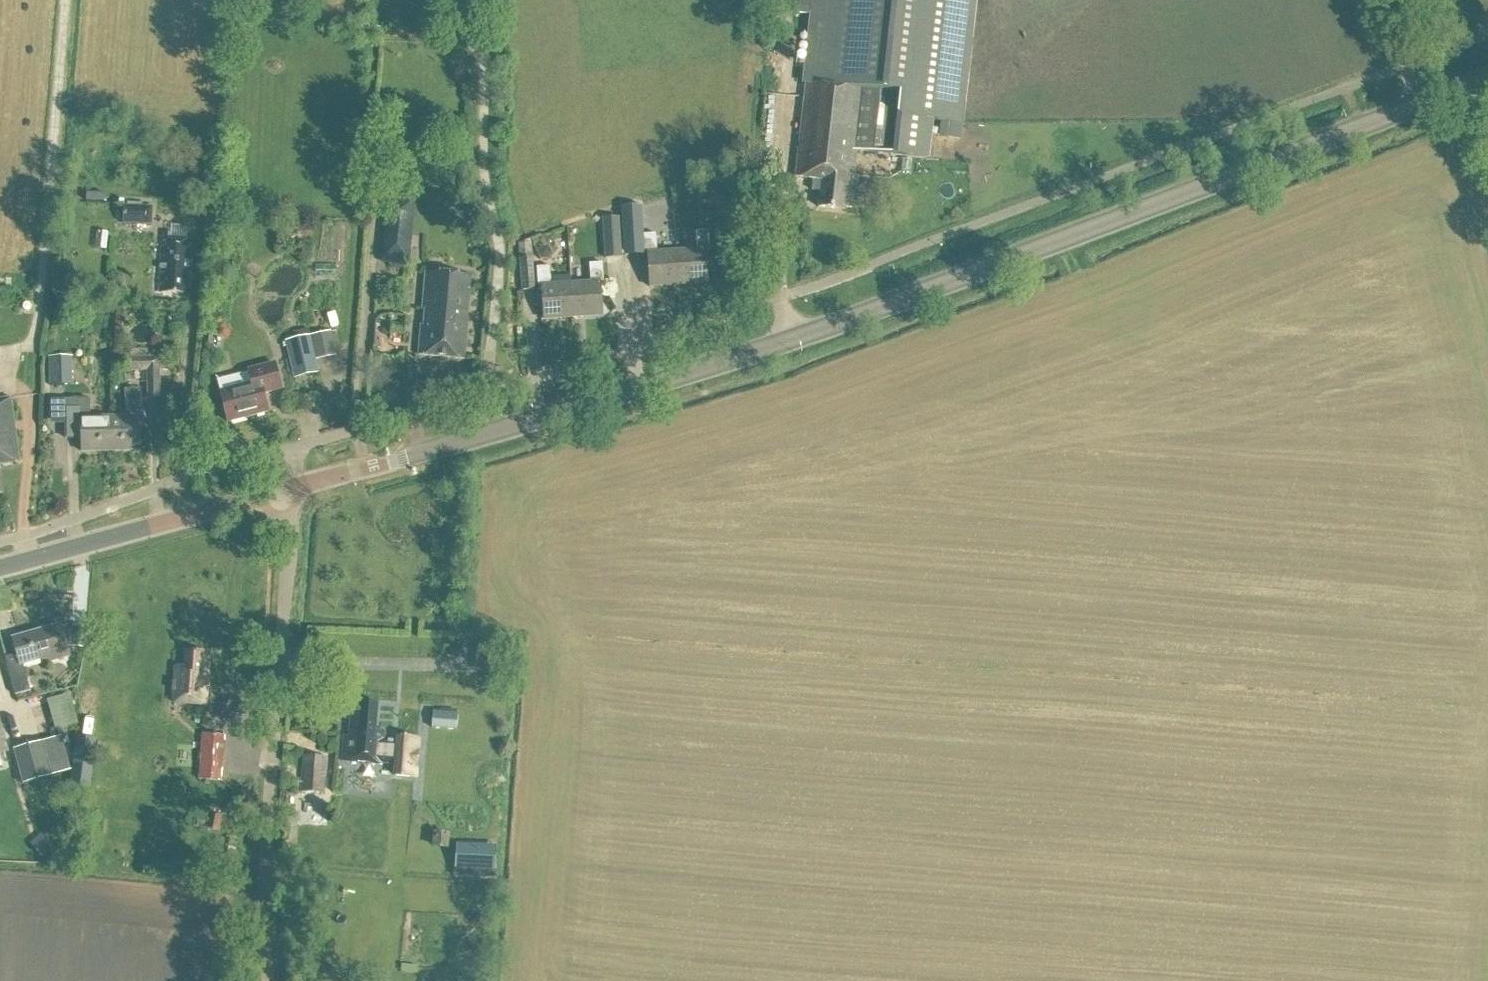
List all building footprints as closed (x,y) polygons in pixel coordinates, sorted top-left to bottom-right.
[(806,84),(795,178),(814,180),(812,192),(820,194),(819,207),(844,210),(844,208),(855,209),(858,177),(853,177),(856,152),(925,160),(930,121),(960,124),(974,0),(815,0),(806,84)] [(409,266),(415,199),(387,196),(381,263),(409,266)] [(622,208),(623,237),(643,236),(641,206),(622,208)] [(152,228),(152,209),(124,208),(123,226),(152,228)] [(712,233),(713,253),(728,252),(727,232),(724,232),(724,226),(713,226),(714,233),(712,233)] [(171,228),(171,239),(163,239),(160,293),(184,295),(185,273),(190,273),(192,240),(186,240),(187,229),(171,228)] [(603,232),(605,261),(621,260),(619,231),(603,232)] [(696,250),(677,252),(679,286),(708,284),(706,250),(709,250),(708,231),(695,232),(696,250)] [(679,286),(677,252),(657,253),(655,235),(643,236),(644,255),(647,254),(650,288),(679,286)] [(519,260),(521,293),(535,292),(532,259),(519,260)] [(591,283),(571,285),(573,319),(602,317),(600,283),(603,283),(602,264),(589,265),(591,283)] [(573,319),(571,285),(570,276),(550,277),(550,268),(537,268),(538,287),(541,287),(544,321),(573,319)] [(425,311),(424,326),(421,325),(419,356),(464,360),(470,277),(426,272),(422,311),(425,311)] [(285,343),(287,353),(294,381),(319,375),(316,363),(336,358),(335,356),(340,355),(335,334),(331,335),(330,333),(309,338),(308,332),(296,335),(298,340),(285,343)] [(175,346),(167,351),(172,358),(179,353),(175,346)] [(161,399),(160,360),(147,360),(147,352),(130,352),(131,374),(146,373),(147,400),(161,399)] [(73,388),(72,358),(49,359),(49,388),(73,388)] [(281,389),(275,364),(261,368),(261,369),(248,372),(251,385),(220,393),(227,423),(268,412),(263,393),(267,392),(268,393),(281,389)] [(130,417),(110,418),(111,452),(140,451),(140,418),(143,417),(142,391),(130,392),(130,417)] [(19,463),(10,399),(0,401),(0,465),(19,463)] [(90,400),(65,401),(51,401),(52,426),(65,426),(66,441),(82,441),(82,453),(111,452),(110,418),(90,418),(90,400)] [(61,626),(13,639),(17,655),(5,658),(15,696),(30,692),(23,665),(42,660),(43,664),(69,657),(61,626)] [(71,627),(69,648),(84,649),(87,628),(71,627)] [(173,703),(206,705),(209,657),(203,656),(203,653),(186,652),(185,668),(176,668),(173,703)] [(51,698),(59,726),(78,721),(71,693),(51,698)] [(397,741),(384,740),(385,731),(376,731),(378,705),(360,703),(360,707),(352,706),(349,736),(344,736),(342,762),(382,765),(382,764),(396,765),(395,776),(415,778),(418,739),(398,738),(397,741)] [(456,731),(457,714),(433,712),(432,730),(456,731)] [(9,752),(0,721),(0,754),(9,752)] [(204,737),(200,780),(221,782),(225,738),(204,737)] [(77,738),(71,789),(91,792),(96,740),(77,738)] [(66,774),(57,741),(42,745),(42,743),(13,752),(22,786),(66,774)] [(302,788),(324,789),(326,758),(304,757),(302,788)] [(220,812),(219,828),(237,828),(238,813),(220,812)] [(41,857),(53,847),(45,839),(34,849),(41,857)] [(459,865),(483,866),(484,847),(460,846),(459,865)]
